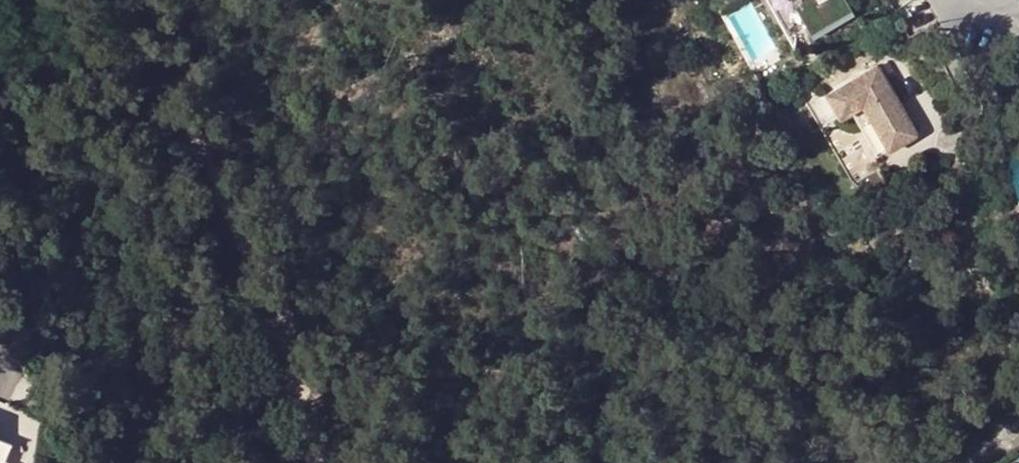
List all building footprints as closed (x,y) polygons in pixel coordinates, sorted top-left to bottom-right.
[(804,36),(846,11),(840,0),(784,0),(804,36)] [(836,118),(845,112),(860,104),(888,150),(911,136),(871,65),(821,92),(836,118)] [(860,104),(845,112),(872,158),(888,150),(860,104)] [(0,440),(0,462),(3,462),(10,443),(0,440)]
